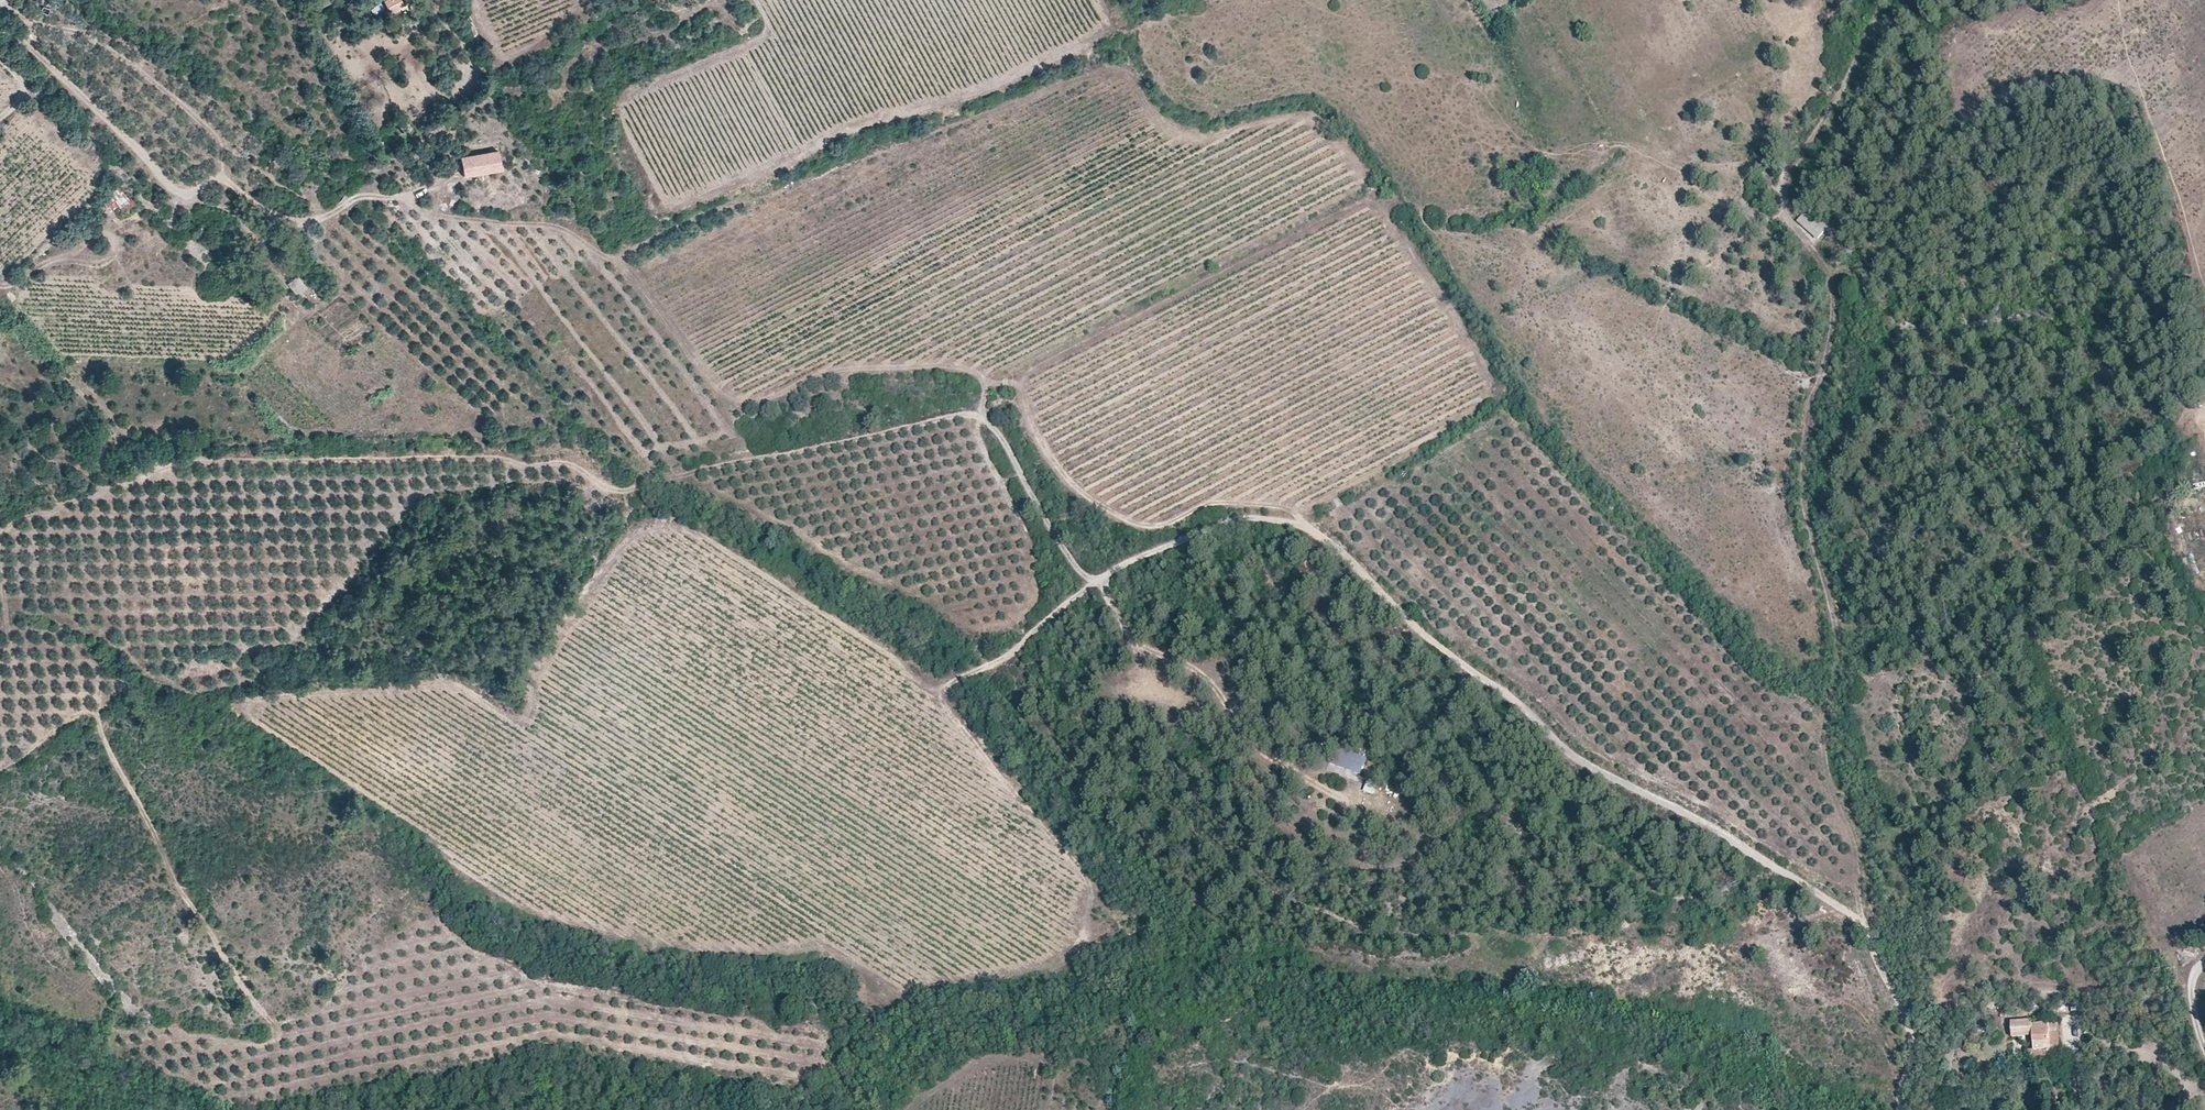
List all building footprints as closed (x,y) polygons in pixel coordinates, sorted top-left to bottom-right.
[(389,13),(404,5),(401,0),(383,0),(389,13)] [(380,2),(370,9),(374,15),(384,8),(380,2)] [(498,151),(460,158),(463,175),(501,169),(498,151)] [(127,197),(118,186),(101,201),(110,212),(127,197)] [(134,204),(129,197),(118,205),(123,212),(134,204)] [(1818,227),(1804,215),(1798,222),(1817,240),(1829,227),(1823,222),(1818,227)] [(307,287),(297,275),(287,284),(297,296),(307,287)] [(139,459),(132,462),(135,469),(142,467),(139,459)] [(1367,757),(1335,746),(1329,763),(1353,771),(1361,774),(1367,757)] [(1369,778),(1353,771),(1342,797),(1358,804),(1369,778)] [(1377,784),(1367,780),(1363,790),(1373,794),(1377,784)] [(1992,1011),(1998,1000),(1988,995),(1982,1005),(1992,1011)] [(2050,1049),(2049,1023),(2032,1024),(2031,1020),(2011,1021),(2012,1037),(2032,1035),(2033,1050),(2050,1049)] [(2060,1056),(2058,1022),(2049,1023),(2050,1049),(2033,1050),(2025,1051),(2026,1060),(2049,1059),(2060,1056)] [(1952,1071),(1956,1047),(1945,1045),(1941,1070),(1952,1071)]
